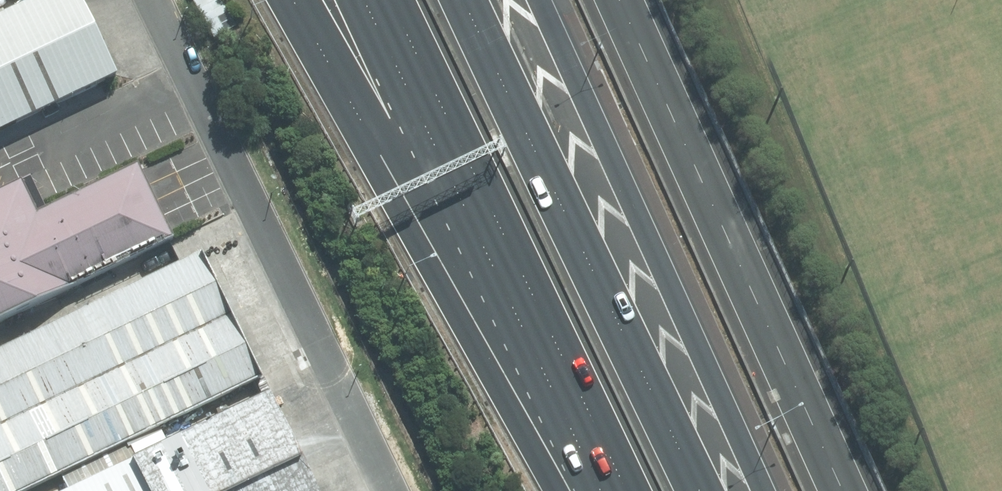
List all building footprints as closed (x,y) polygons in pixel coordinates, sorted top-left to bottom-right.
[(0,25),(0,147),(147,80),(110,0),(56,0),(0,25)] [(213,44),(236,32),(220,0),(190,0),(213,44)] [(190,254),(145,158),(52,200),(24,138),(0,148),(0,341),(190,254)] [(215,246),(0,344),(0,490),(37,490),(147,441),(277,381),(215,246)] [(277,381),(147,441),(151,450),(171,490),(328,490),(277,381)] [(151,450),(59,490),(171,490),(151,450)]
